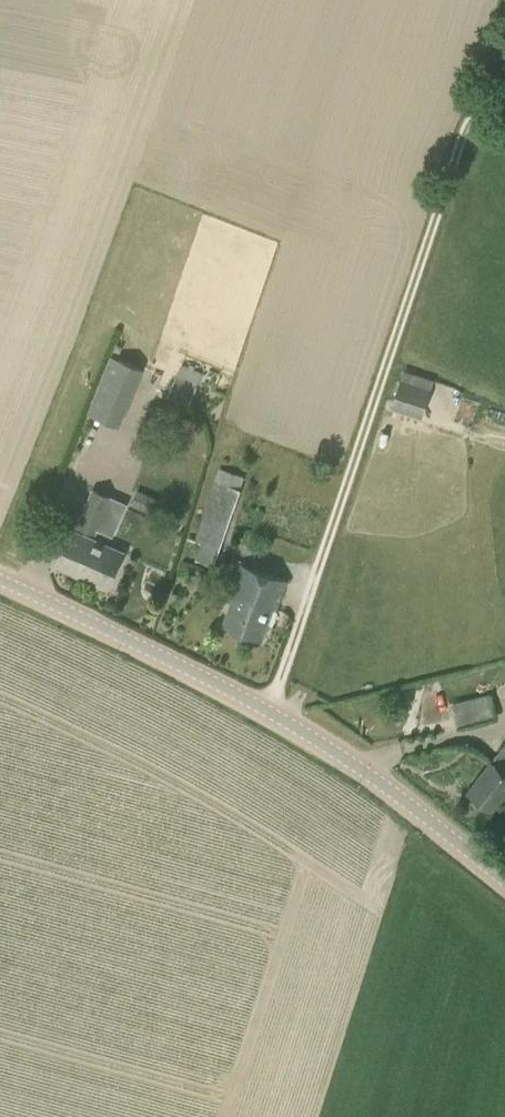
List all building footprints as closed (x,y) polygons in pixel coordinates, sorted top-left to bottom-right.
[(87,413),(120,426),(143,369),(110,356),(87,413)] [(177,376),(176,376),(168,394),(189,403),(197,386),(196,385),(201,374),(180,365),(177,376)] [(391,408),(421,418),(433,379),(405,370),(391,408)] [(194,540),(201,542),(195,559),(213,565),(241,489),(238,490),(244,476),(219,468),(194,540)] [(130,503),(150,513),(157,498),(136,489),(130,503)] [(112,498),(93,490),(77,527),(96,533),(112,498)] [(124,553),(66,527),(50,563),(108,588),(124,553)] [(224,625),(261,639),(272,609),(276,610),(287,581),(240,565),(230,593),(235,596),(224,625)] [(454,699),(459,722),(498,713),(493,690),(454,699)] [(393,720),(401,727),(407,719),(399,713),(393,720)] [(504,795),(504,744),(491,760),(468,790),(492,810),(504,795)]
